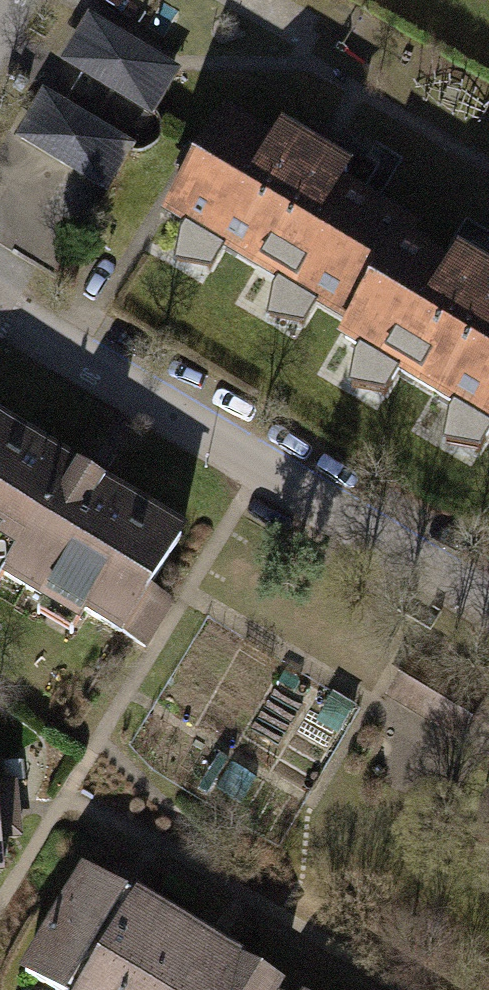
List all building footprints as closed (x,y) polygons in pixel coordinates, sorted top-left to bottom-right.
[(47,68),(142,123),(168,79),(73,24),(47,68)] [(4,144),(99,200),(125,156),(30,100),(4,144)] [(175,243),(352,343),(402,256),(410,241),(233,141),(175,243)] [(488,440),(488,305),(402,256),(352,343),(344,358),(488,440)] [(183,534),(1,424),(0,426),(0,556),(146,644),(165,612),(144,599),(183,534)] [(136,904),(84,872),(23,973),(52,989),(85,989),(136,904)] [(136,904),(85,989),(282,989),(136,904)]
